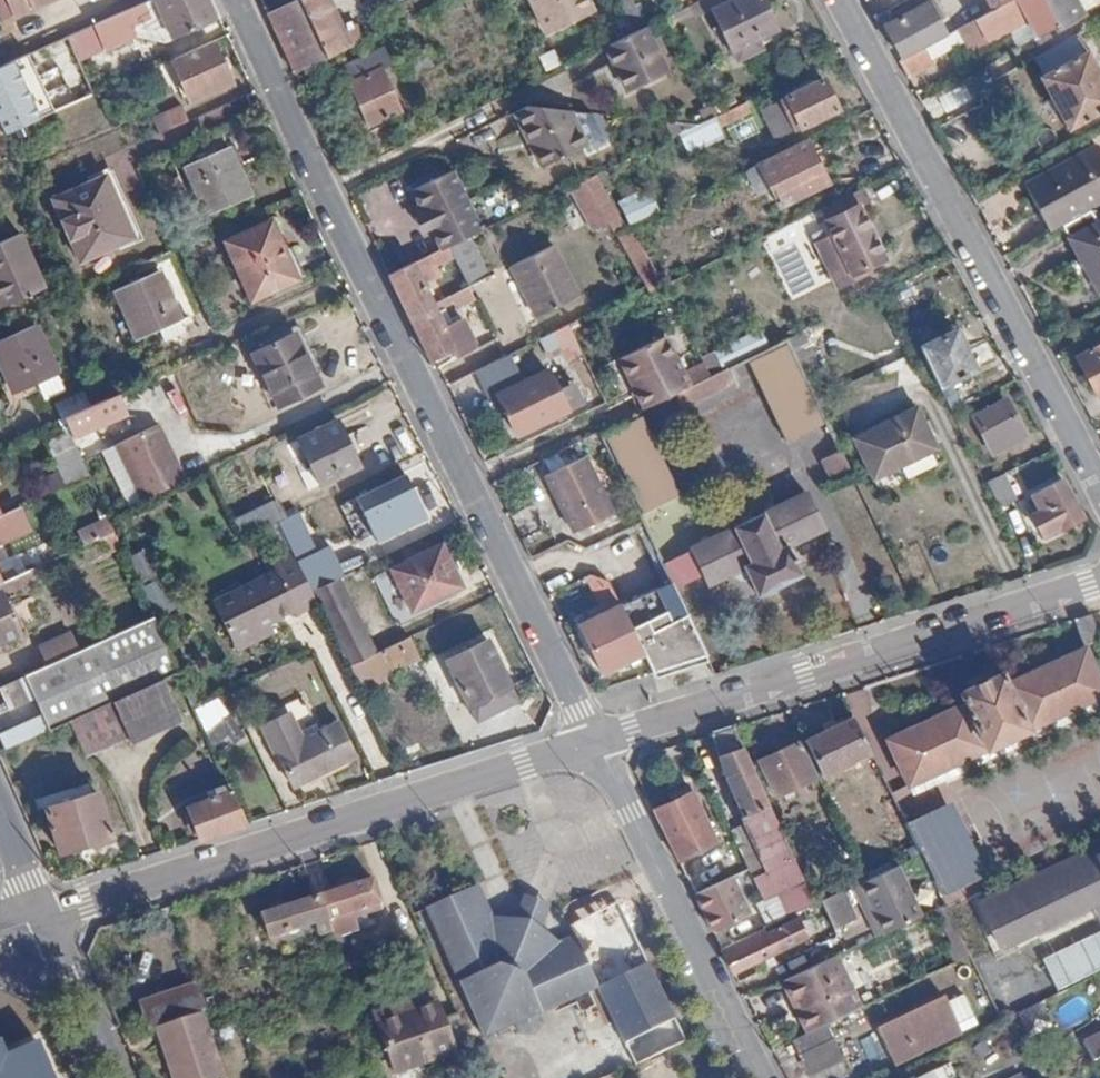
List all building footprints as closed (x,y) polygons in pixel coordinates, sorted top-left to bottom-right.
[(68,0),(0,0),(0,29),(68,0)] [(137,47),(161,57),(219,32),(206,0),(176,0),(152,10),(158,24),(147,30),(141,15),(107,29),(118,55),(137,47)] [(263,12),(291,74),(345,50),(322,0),(288,0),(263,12)] [(545,39),(590,19),(582,0),(527,0),(545,39)] [(710,8),(731,50),(775,29),(760,0),(727,0),(710,8)] [(958,32),(969,52),(1028,21),(1038,40),(1062,27),(1047,0),(1017,0),(993,13),(958,32)] [(993,13),(1017,0),(986,0),(993,13)] [(930,8),(886,32),(903,62),(925,50),(946,38),(930,8)] [(1035,67),(1044,83),(1040,85),(1067,137),(1099,120),(1099,83),(1088,60),(1081,64),(1062,27),(1038,40),(1031,44),(1041,64),(1035,67)] [(644,29),(603,49),(625,96),(667,76),(644,29)] [(170,65),(177,82),(170,85),(175,94),(180,91),(187,107),(227,90),(210,49),(170,65)] [(898,65),(905,79),(932,65),(925,50),(903,62),(898,65)] [(372,54),(330,73),(357,133),(396,114),(377,73),(380,70),(372,54)] [(0,76),(0,139),(51,118),(28,64),(0,76)] [(820,83),(775,104),(788,134),(834,113),(820,83)] [(941,95),(947,111),(974,100),(968,84),(941,95)] [(523,110),(515,114),(543,171),(586,150),(569,115),(523,110)] [(163,119),(169,134),(185,127),(179,113),(163,119)] [(721,118),(682,129),(689,151),(727,140),(721,118)] [(766,161),(755,166),(775,209),(822,187),(803,144),(766,161)] [(760,147),(733,159),(739,173),(755,166),(766,161),(760,147)] [(1024,187),(1050,234),(1061,228),(1099,207),(1099,153),(1097,147),(1024,187)] [(223,149),(181,169),(205,219),(247,199),(223,149)] [(629,207),(612,166),(596,173),(613,214),(629,207)] [(448,173),(406,193),(435,253),(445,248),(465,238),(477,232),(448,173)] [(129,241),(102,182),(50,205),(77,264),(129,241)] [(662,206),(635,219),(638,224),(665,211),(662,206)] [(1061,228),(1098,295),(1099,294),(1099,207),(1061,228)] [(832,253),(870,235),(857,209),(820,226),(832,253)] [(295,282),(270,225),(224,245),(248,301),(295,282)] [(634,225),(617,233),(647,290),(664,281),(634,225)] [(870,235),(832,253),(845,279),(882,262),(870,235)] [(484,280),(465,238),(445,248),(451,264),(463,290),(484,280)] [(16,239),(0,246),(0,309),(40,290),(16,239)] [(549,247),(505,268),(531,321),(574,300),(549,247)] [(435,253),(384,276),(405,321),(428,310),(418,290),(435,282),(431,272),(451,264),(445,248),(435,253)] [(111,293),(123,321),(114,325),(121,341),(130,337),(132,342),(155,333),(159,343),(180,335),(155,275),(111,293)] [(450,328),(438,333),(428,310),(405,321),(426,366),(449,356),(446,351),(458,346),(450,328)] [(541,338),(553,364),(584,350),(572,323),(541,338)] [(34,328),(0,343),(0,368),(13,398),(57,378),(34,328)] [(954,333),(920,348),(940,391),(974,376),(954,333)] [(803,334),(788,341),(807,380),(822,373),(803,334)] [(324,388),(302,336),(262,353),(284,405),(324,388)] [(663,342),(617,361),(630,386),(636,384),(648,410),(675,397),(709,382),(702,367),(681,376),(663,342)] [(751,360),(742,342),(709,358),(719,376),(729,371),(751,360)] [(825,426),(786,348),(750,366),(789,444),(825,426)] [(1075,364),(1093,400),(1099,396),(1099,352),(1075,364)] [(547,375),(521,386),(509,361),(475,378),(487,403),(496,398),(515,440),(584,409),(578,395),(575,395),(568,383),(554,388),(547,375)] [(709,382),(675,397),(684,414),(737,388),(729,371),(719,376),(709,382)] [(64,416),(91,406),(86,392),(59,403),(64,416)] [(1005,403),(972,420),(988,450),(1020,433),(1005,403)] [(98,405),(43,429),(54,453),(108,429),(98,405)] [(916,412),(852,442),(872,483),(936,452),(916,412)] [(365,465),(344,420),(306,437),(328,482),(365,465)] [(637,422),(601,440),(642,519),(677,501),(637,422)] [(185,483),(159,429),(114,449),(140,504),(185,483)] [(852,473),(842,451),(824,460),(834,481),(852,473)] [(611,520),(583,464),(544,484),(572,539),(611,520)] [(402,477),(352,502),(372,542),(422,517),(402,477)] [(1004,477),(987,485),(999,511),(1016,503),(1004,477)] [(1078,494),(1070,498),(1060,480),(1022,501),(1040,535),(1059,525),(1062,530),(1089,516),(1078,494)] [(805,493),(690,550),(693,560),(685,565),(694,583),(706,578),(711,588),(731,577),(740,583),(750,584),(757,599),(803,578),(788,548),(823,530),(805,493)] [(220,529),(228,548),(271,529),(262,510),(220,529)] [(27,536),(16,513),(0,520),(0,546),(27,536)] [(79,528),(85,545),(117,533),(111,516),(79,528)] [(101,545),(87,551),(93,566),(108,560),(101,545)] [(424,661),(414,637),(377,652),(333,545),(305,557),(358,688),(424,661)] [(465,588),(444,546),(395,570),(416,612),(465,588)] [(149,549),(133,554),(143,582),(159,577),(149,549)] [(0,567),(0,586),(1,588),(16,582),(33,575),(26,557),(0,567)] [(271,632),(316,612),(289,559),(271,568),(274,574),(210,601),(235,656),(274,639),(271,632)] [(18,642),(2,604),(22,595),(16,582),(1,588),(0,588),(0,649),(18,642)] [(672,588),(579,633),(602,680),(643,661),(653,679),(707,659),(672,588)] [(1086,621),(1072,628),(1083,649),(1097,642),(1086,621)] [(48,736),(103,713),(170,684),(143,628),(66,661),(36,673),(2,688),(10,708),(32,699),(40,718),(0,734),(0,742),(4,753),(48,736)] [(482,643),(442,663),(466,712),(506,692),(482,643)] [(59,644),(29,657),(36,673),(66,661),(59,644)] [(888,741),(909,787),(1099,699),(1099,685),(1084,651),(1007,686),(1002,675),(962,694),(967,705),(888,741)] [(176,697),(170,684),(103,713),(121,755),(173,731),(161,703),(176,697)] [(213,744),(239,732),(223,696),(196,708),(213,744)] [(843,723),(808,739),(823,771),(858,755),(843,723)] [(807,876),(735,725),(708,734),(737,793),(732,797),(735,802),(719,810),(761,898),(807,876)] [(335,732),(288,758),(307,793),(354,767),(335,732)] [(799,742),(760,759),(776,794),(815,777),(799,742)] [(894,795),(879,768),(868,775),(883,801),(894,795)] [(43,811),(56,852),(100,838),(86,796),(73,801),(69,791),(56,796),(60,805),(43,811)] [(691,791),(652,810),(677,860),(715,841),(691,791)] [(226,797),(181,811),(195,841),(240,826),(226,797)] [(953,805),(910,826),(945,899),(988,878),(953,805)] [(981,906),(1001,955),(1099,906),(1099,847),(981,906)] [(900,871),(856,892),(878,934),(921,915),(900,871)] [(368,878),(311,896),(320,919),(376,902),(368,878)] [(481,884),(427,909),(489,1037),(602,985),(580,934),(567,940),(544,927),(551,906),(531,896),(523,919),(498,915),(481,884)] [(849,885),(821,898),(840,939),(868,926),(849,885)] [(737,920),(743,934),(812,903),(806,891),(785,901),(784,898),(737,920)] [(320,919),(311,896),(260,911),(268,935),(309,923),(313,935),(325,931),(320,919)] [(722,949),(733,972),(808,938),(800,920),(765,935),(762,930),(722,949)] [(1045,959),(1059,991),(1099,973),(1099,934),(1045,959)] [(1006,1015),(1040,1001),(1018,950),(984,965),(1006,1015)] [(839,958),(783,982),(805,1032),(861,1008),(839,958)] [(651,959),(603,984),(629,1037),(678,1013),(651,959)] [(136,1001),(146,1030),(154,1028),(201,1013),(206,1011),(197,981),(136,1001)] [(945,999),(880,1031),(901,1071),(965,1040),(963,1036),(949,1006),(945,999)] [(965,999),(949,1006),(963,1036),(980,1028),(965,999)] [(444,1018),(438,1002),(379,1022),(398,1077),(405,1077),(461,1059),(457,1047),(475,1041),(461,1013),(444,1018)] [(154,1028),(170,1077),(222,1077),(201,1013),(154,1028)] [(1081,1034),(1097,1066),(1099,1064),(1099,1025),(1081,1034)] [(801,1062),(809,1077),(812,1077),(844,1063),(836,1046),(801,1062)]
